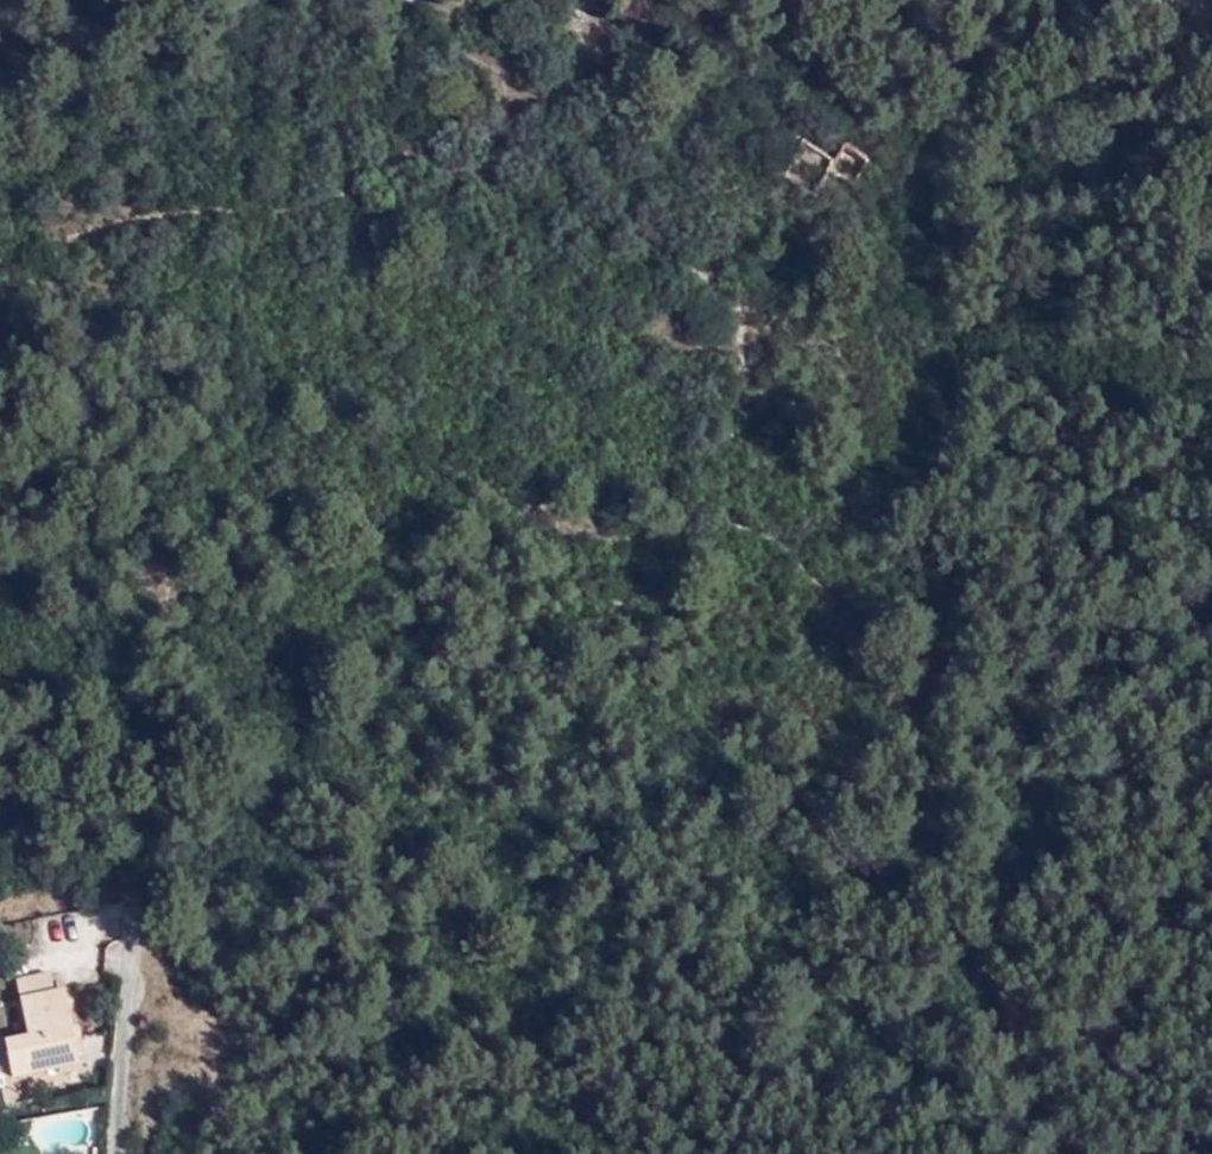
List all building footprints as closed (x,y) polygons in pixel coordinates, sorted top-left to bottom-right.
[(587,0),(585,0),(557,0),(554,23),(585,28),(587,0)] [(845,206),(862,177),(827,159),(818,176),(791,160),(774,192),(807,208),(817,192),(845,206)] [(28,1032),(24,1033),(33,1074),(78,1064),(63,988),(53,989),(49,972),(17,978),(28,1032)] [(33,1074),(24,1033),(6,1037),(13,1078),(33,1074)]
